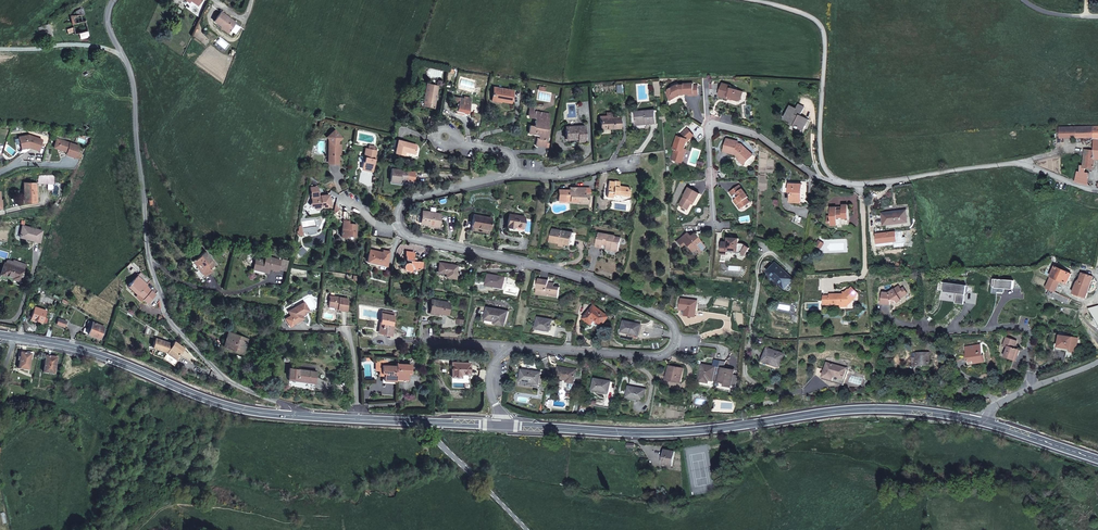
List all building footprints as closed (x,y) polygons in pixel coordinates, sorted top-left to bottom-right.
[(80,33),(81,39),(89,37),(83,8),(75,11),(72,15),(70,15),(72,27),(67,29),(68,34),(73,32),(73,34),(80,33)] [(229,31),(228,34),(232,37),(238,28),(234,25),(236,23),(221,12),(213,22),(221,27),(222,26),(229,31)] [(48,24),(38,28),(42,39),(52,36),(48,24)] [(426,83),(423,96),(435,99),(438,85),(426,83)] [(681,95),(684,95),(693,94),(693,96),(695,95),(697,95),(698,95),(697,85),(692,85),(692,83),(683,84),(683,86),(679,86),(678,84),(668,90),(667,95),(669,98),(673,96),(676,98),(681,95)] [(719,97),(728,100),(729,98),(732,99),(733,101),(735,102),(738,103),(742,100),(744,92),(731,89),(732,87),(723,84),(719,97)] [(494,87),(492,98),(502,100),(501,101),(511,103),(513,91),(494,87)] [(435,99),(423,96),(422,104),(434,106),(435,99)] [(459,98),(458,102),(456,112),(463,113),(467,114),(470,100),(463,99),(459,98)] [(803,131),(809,119),(803,117),(802,119),(800,117),(801,116),(805,107),(799,104),(797,108),(791,106),(784,119),(792,123),(791,124),(797,128),(803,131)] [(549,114),(533,111),(529,110),(528,115),(529,117),(535,118),(534,126),(529,125),(528,133),(535,135),(535,132),(539,133),(539,135),(538,138),(537,138),(535,146),(545,147),(549,128),(547,128),(549,114)] [(635,112),(636,123),(646,123),(646,125),(656,124),(655,110),(635,112)] [(611,116),(600,116),(600,129),(619,128),(619,117),(612,118),(611,116)] [(585,141),(584,125),(565,127),(566,140),(577,139),(577,141),(585,141)] [(1084,158),(1095,160),(1097,160),(1097,126),(1087,126),(1059,127),(1059,137),(1093,136),(1094,151),(1085,149),(1084,153),(1084,156),(1084,158)] [(691,139),(695,136),(689,129),(680,137),(678,136),(674,149),(676,149),(672,160),(683,163),(686,152),(685,152),(685,149),(688,143),(691,139)] [(339,163),(339,154),(339,151),(339,149),(341,149),(341,144),(339,144),(339,140),(341,137),(334,130),(327,137),(331,142),(328,144),(329,163),(339,163)] [(29,133),(19,135),(21,140),(22,145),(29,144),(31,144),(30,145),(40,149),(43,138),(29,133)] [(61,137),(58,147),(63,148),(68,150),(67,152),(73,154),(77,142),(61,137)] [(735,153),(737,154),(738,158),(744,164),(752,155),(740,144),(737,144),(738,142),(732,140),(726,139),(723,152),(734,155),(735,153)] [(417,145),(398,140),(394,153),(403,155),(404,151),(414,154),(417,145)] [(365,156),(364,161),(363,160),(362,167),(363,170),(368,171),(369,168),(372,169),(374,169),(374,165),(373,164),(374,162),(375,162),(377,149),(375,149),(376,146),(372,146),(371,148),(368,148),(365,147),(364,156),(365,156)] [(1077,171),(1075,181),(1083,183),(1088,184),(1088,173),(1086,173),(1086,168),(1094,169),(1095,160),(1084,158),(1083,166),(1081,166),(1080,172),(1077,171)] [(391,169),(389,181),(399,182),(400,179),(407,180),(408,171),(391,169)] [(48,184),(49,175),(39,175),(38,183),(48,184)] [(609,180),(607,193),(612,194),(618,195),(618,193),(629,194),(630,187),(619,185),(619,181),(615,180),(615,181),(609,180)] [(35,202),(36,183),(24,183),(24,192),(24,202),(35,202)] [(793,184),(784,183),(784,192),(790,193),(790,202),(802,203),(802,184),(793,184)] [(747,197),(737,185),(728,192),(730,194),(731,196),(734,194),(736,197),(734,199),(737,204),(736,205),(739,209),(748,202),(745,198),(747,197)] [(311,208),(317,211),(318,208),(322,208),(324,209),(332,208),(330,195),(319,196),(318,187),(311,188),(313,203),(311,208)] [(688,187),(684,196),(680,205),(689,210),(693,200),(696,202),(698,197),(700,193),(688,187)] [(585,188),(576,188),(574,189),(573,188),(573,191),(569,191),(569,201),(579,201),(579,203),(588,204),(589,193),(585,192),(585,188)] [(565,191),(565,201),(565,203),(579,203),(579,201),(569,201),(569,191),(565,191)] [(843,218),(843,219),(849,219),(848,205),(843,205),(843,206),(843,209),(838,209),(838,207),(831,207),(831,215),(832,224),(832,226),(838,226),(838,218),(843,218)] [(883,215),(884,225),(907,222),(905,210),(898,211),(898,214),(894,214),(893,213),(883,215)] [(422,211),(422,212),(420,221),(429,223),(428,225),(438,227),(440,214),(422,211)] [(490,230),(492,218),(474,214),(472,227),(490,230)] [(507,227),(512,228),(513,226),(514,226),(523,228),(525,217),(509,214),(507,227)] [(345,220),(343,237),(348,238),(348,236),(357,237),(359,225),(350,224),(350,221),(345,220)] [(30,238),(29,239),(39,242),(42,230),(22,225),(20,235),(30,238)] [(564,244),(571,245),(572,238),(573,233),(552,229),(550,242),(560,243),(560,242),(564,243),(564,244)] [(603,248),(604,245),(604,243),(607,244),(607,246),(607,247),(612,248),(611,250),(619,252),(621,238),(616,237),(616,236),(599,233),(597,247),(603,248)] [(685,243),(690,249),(694,246),(696,249),(699,253),(706,247),(700,240),(699,241),(696,238),(694,234),(691,236),(688,233),(678,241),(682,246),(685,243)] [(728,255),(728,253),(728,251),(739,251),(741,253),(742,252),(746,255),(750,248),(744,244),(740,244),(740,239),(735,238),(735,239),(732,239),(732,238),(730,238),(729,238),(729,243),(723,243),(722,255),(728,255)] [(386,266),(389,251),(383,250),(382,252),(369,249),(366,261),(386,266)] [(408,271),(409,271),(412,269),(416,269),(417,267),(421,268),(424,268),(426,264),(421,263),(421,262),(415,261),(416,259),(415,258),(414,258),(412,257),(412,256),(413,256),(414,252),(406,251),(404,259),(407,259),(410,260),(409,262),(407,262),(405,262),(404,263),(403,264),(403,265),(402,267),(403,268),(404,270),(405,271),(407,271),(408,271)] [(199,269),(205,276),(212,271),(210,268),(215,264),(212,260),(211,260),(205,252),(200,255),(200,256),(195,260),(201,268),(199,269)] [(277,270),(280,259),(265,256),(263,260),(255,258),(253,269),(265,272),(267,273),(269,268),(277,270)] [(286,271),(289,260),(282,259),(280,270),(286,271)] [(202,279),(205,276),(199,269),(201,268),(195,260),(190,263),(202,279)] [(7,261),(6,263),(24,270),(25,266),(13,261),(12,263),(7,261)] [(6,263),(4,262),(0,274),(7,276),(7,275),(12,276),(12,278),(20,281),(25,270),(24,270),(6,263)] [(439,262),(437,268),(437,272),(445,273),(445,277),(454,278),(456,265),(439,262)] [(776,280),(785,289),(794,279),(776,262),(767,272),(776,280)] [(1072,273),(1055,266),(1050,276),(1060,281),(1067,284),(1072,273)] [(149,301),(154,306),(160,300),(155,295),(156,294),(147,285),(148,284),(147,283),(146,282),(148,279),(141,272),(138,275),(137,274),(128,286),(137,295),(140,293),(144,297),(142,299),(147,303),(148,302),(149,301)] [(1086,298),(1093,276),(1082,273),(1080,278),(1076,282),(1073,294),(1086,298)] [(504,288),(504,287),(505,283),(506,277),(488,274),(486,285),(504,288)] [(1055,292),(1060,281),(1050,276),(1047,283),(1046,288),(1055,292)] [(537,294),(550,296),(550,294),(559,295),(561,287),(555,286),(549,285),(549,282),(550,280),(540,279),(537,294)] [(899,287),(888,294),(882,293),(881,305),(890,306),(890,302),(895,303),(897,305),(902,301),(901,299),(899,297),(904,294),(902,290),(899,287)] [(908,294),(904,288),(902,290),(904,294),(899,297),(901,299),(908,294)] [(825,303),(842,303),(844,302),(844,305),(849,304),(849,299),(854,300),(857,297),(848,289),(844,294),(824,294),(825,303)] [(981,300),(987,294),(983,290),(977,296),(981,300)] [(338,309),(338,311),(347,313),(349,300),(331,297),(329,308),(336,309),(338,309)] [(680,309),(684,309),(686,309),(685,315),(696,316),(698,300),(682,298),(680,309)] [(450,302),(432,300),(430,311),(447,314),(450,302)] [(288,327),(294,324),(303,319),(300,314),(302,314),(303,314),(308,312),(304,303),(288,312),(282,316),(288,327)] [(609,316),(593,305),(584,318),(592,324),(595,320),(602,325),(609,316)] [(46,311),(34,307),(30,319),(32,320),(33,318),(45,322),(47,318),(44,317),(46,311)] [(508,311),(487,308),(484,320),(496,322),(495,324),(505,326),(508,311)] [(391,336),(392,329),(391,329),(392,325),(394,315),(382,313),(380,323),(379,327),(381,328),(380,333),(391,336)] [(553,319),(537,317),(535,329),(551,331),(553,319)] [(67,321),(58,318),(57,324),(65,327),(67,321)] [(105,326),(92,321),(90,326),(89,329),(87,333),(100,339),(105,326)] [(622,331),(630,333),(639,335),(641,324),(624,321),(622,331)] [(379,327),(380,323),(375,322),(373,332),(380,333),(381,328),(379,327)] [(231,332),(225,347),(242,353),(248,339),(231,332)] [(1073,336),(1060,334),(1058,346),(1071,348),(1071,351),(1078,352),(1080,337),(1073,336)] [(1008,348),(1005,358),(1014,361),(1016,355),(1018,356),(1020,350),(1015,348),(1018,340),(1006,337),(1003,346),(1008,348)] [(166,352),(178,360),(181,356),(179,354),(184,348),(174,341),(173,344),(155,338),(153,347),(155,348),(167,352),(166,352)] [(969,365),(984,362),(981,344),(966,346),(969,365)] [(771,364),(780,368),(785,354),(767,347),(762,361),(771,364)] [(174,365),(178,360),(166,352),(167,352),(155,348),(152,354),(163,357),(174,365)] [(930,365),(930,352),(912,353),(913,367),(917,367),(917,365),(930,365)] [(28,357),(20,355),(17,371),(26,373),(28,357)] [(53,361),(43,359),(41,375),(51,377),(53,361)] [(384,380),(396,381),(396,378),(396,365),(388,365),(388,360),(376,360),(375,370),(379,370),(378,375),(384,375),(384,380)] [(710,380),(716,381),(719,361),(714,360),(713,366),(702,364),(698,381),(710,383),(710,380)] [(725,361),(719,361),(716,381),(725,383),(724,385),(732,387),(735,370),(724,368),(725,361)] [(397,362),(396,362),(396,365),(396,378),(407,379),(408,372),(410,373),(411,363),(397,363),(397,362)] [(470,363),(452,362),(451,377),(461,377),(461,374),(470,374),(470,363)] [(825,369),(823,377),(833,380),(834,376),(844,378),(847,368),(827,362),(825,369)] [(682,382),(683,371),(678,370),(678,368),(670,366),(667,379),(682,382)] [(298,379),(297,381),(314,384),(316,371),(289,367),(287,378),(298,379)] [(556,378),(567,380),(566,382),(575,383),(577,370),(558,367),(556,378)] [(522,370),(520,381),(540,384),(541,372),(522,370)] [(833,380),(823,377),(822,379),(843,384),(844,378),(834,376),(833,380)] [(611,381),(594,378),(593,390),(609,393),(611,381)] [(646,389),(629,386),(626,397),(644,400),(646,389)] [(662,464),(672,466),(675,452),(665,450),(662,464)]
